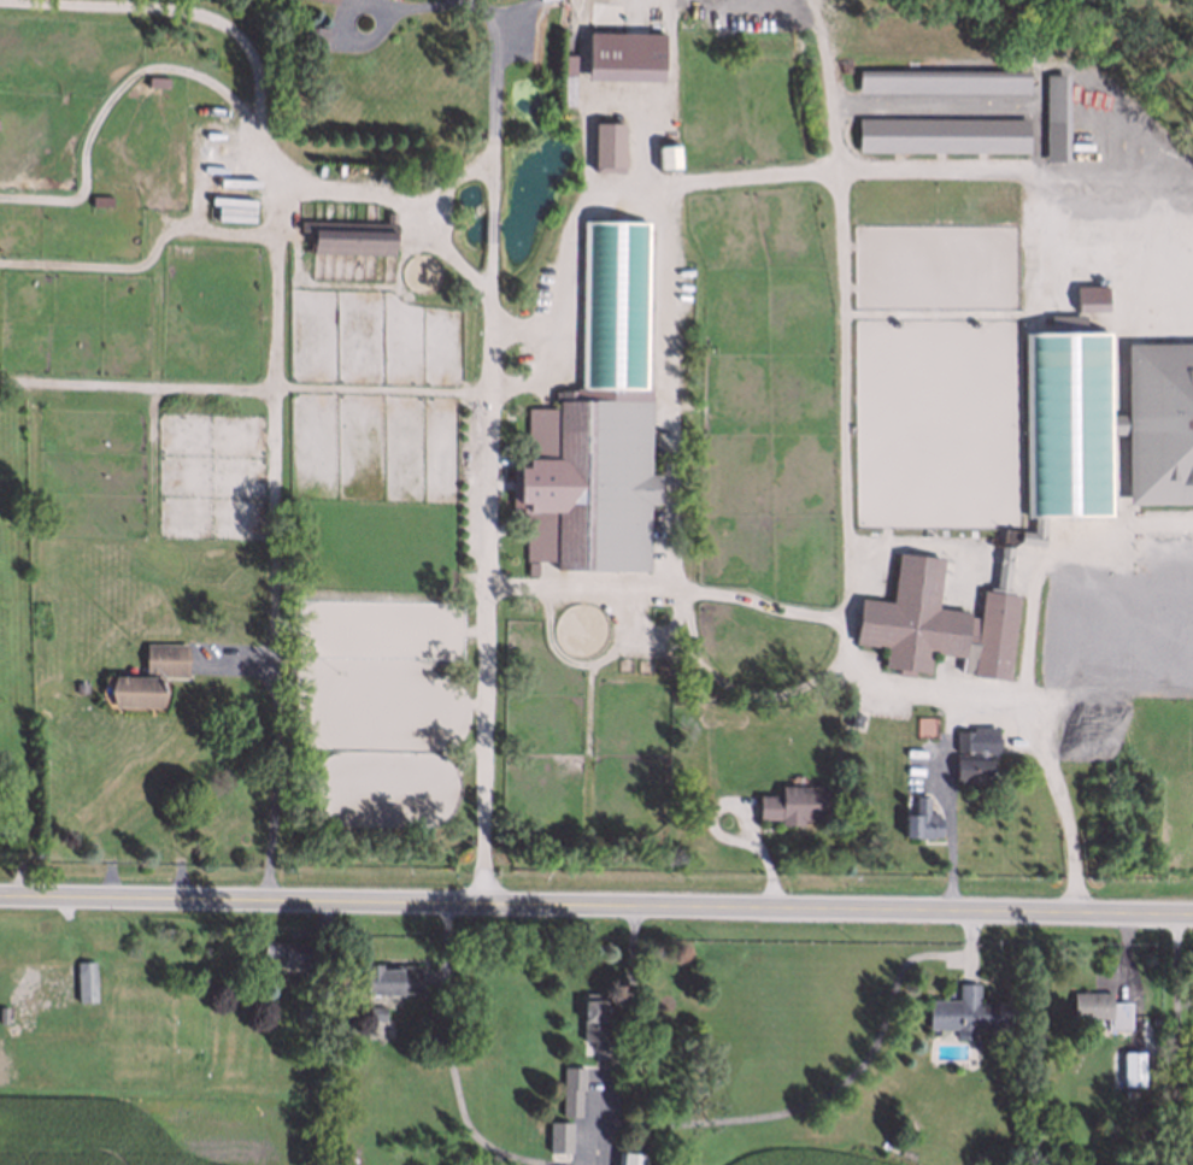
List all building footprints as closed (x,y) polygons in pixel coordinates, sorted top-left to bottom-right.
[(583,82),(584,31),(660,34),(659,83),(583,82)] [(859,70),(862,94),(1028,95),(1028,72),(859,70)] [(147,77),(165,77),(165,89),(146,89),(147,77)] [(1045,77),(1062,77),(1063,164),(1046,164),(1045,77)] [(859,120),(858,153),(1027,158),(1028,123),(859,120)] [(592,175),(592,126),(621,126),(621,176),(592,175)] [(656,147),(676,146),(677,171),(657,173),(656,147)] [(308,249),(310,219),(392,220),(390,251),(308,249)] [(583,223),(652,225),(652,402),(651,573),(529,565),(530,407),(580,394),(583,223)] [(169,249),(169,240),(188,240),(188,249),(169,249)] [(1075,305),(1076,280),(1106,280),(1105,305),(1075,305)] [(1086,332),(1086,317),(1051,316),(1051,331),(1086,332)] [(1025,330),(1111,330),(1113,516),(1028,517),(1025,330)] [(1128,504),(1192,503),(1192,343),(1126,343),(1128,504)] [(1045,546),(1047,519),(1035,517),(1033,533),(1020,532),(1019,544),(1045,546)] [(999,574),(1010,575),(1010,547),(1000,546),(999,574)] [(927,671),(880,665),(882,646),(851,642),(857,595),(888,599),(894,549),(940,555),(934,605),(966,608),(962,655),(929,652),(927,671)] [(112,705),(112,672),(143,672),(143,641),(186,641),(186,675),(159,675),(158,705),(112,705)] [(74,689),(74,679),(84,679),(84,689),(74,689)] [(844,722),(846,707),(858,710),(857,723),(844,722)] [(917,738),(937,738),(938,718),(918,717),(917,738)] [(954,747),(954,723),(995,723),(995,748),(954,747)] [(954,778),(954,753),(989,754),(989,779),(954,778)] [(776,823),(776,817),(756,817),(756,793),(777,793),(777,784),(822,784),(823,818),(800,818),(800,823),(776,823)] [(905,832),(905,813),(911,813),(912,794),(928,794),(927,812),(939,812),(939,832),(905,832)] [(264,968),(308,969),(308,943),(265,943),(264,968)] [(421,963),(422,992),(374,990),(372,961),(421,963)] [(96,962),(77,962),(78,1003),(97,1002),(96,962)] [(959,979),(983,982),(982,1002),(1010,1002),(1012,1025),(983,1026),(982,1036),(954,1036),(954,1028),(935,1028),(933,1001),(957,1000),(959,979)] [(1074,989),(1112,988),(1113,1024),(1074,1024),(1074,989)] [(581,990),(582,1041),(621,1042),(619,990),(581,990)] [(394,1038),(394,1021),(386,1020),(387,1008),(368,1008),(367,1038),(394,1038)] [(1145,1087),(1145,1053),(1124,1053),(1124,1087),(1145,1087)] [(549,1164),(647,1164),(645,1058),(545,1060),(549,1164)]
